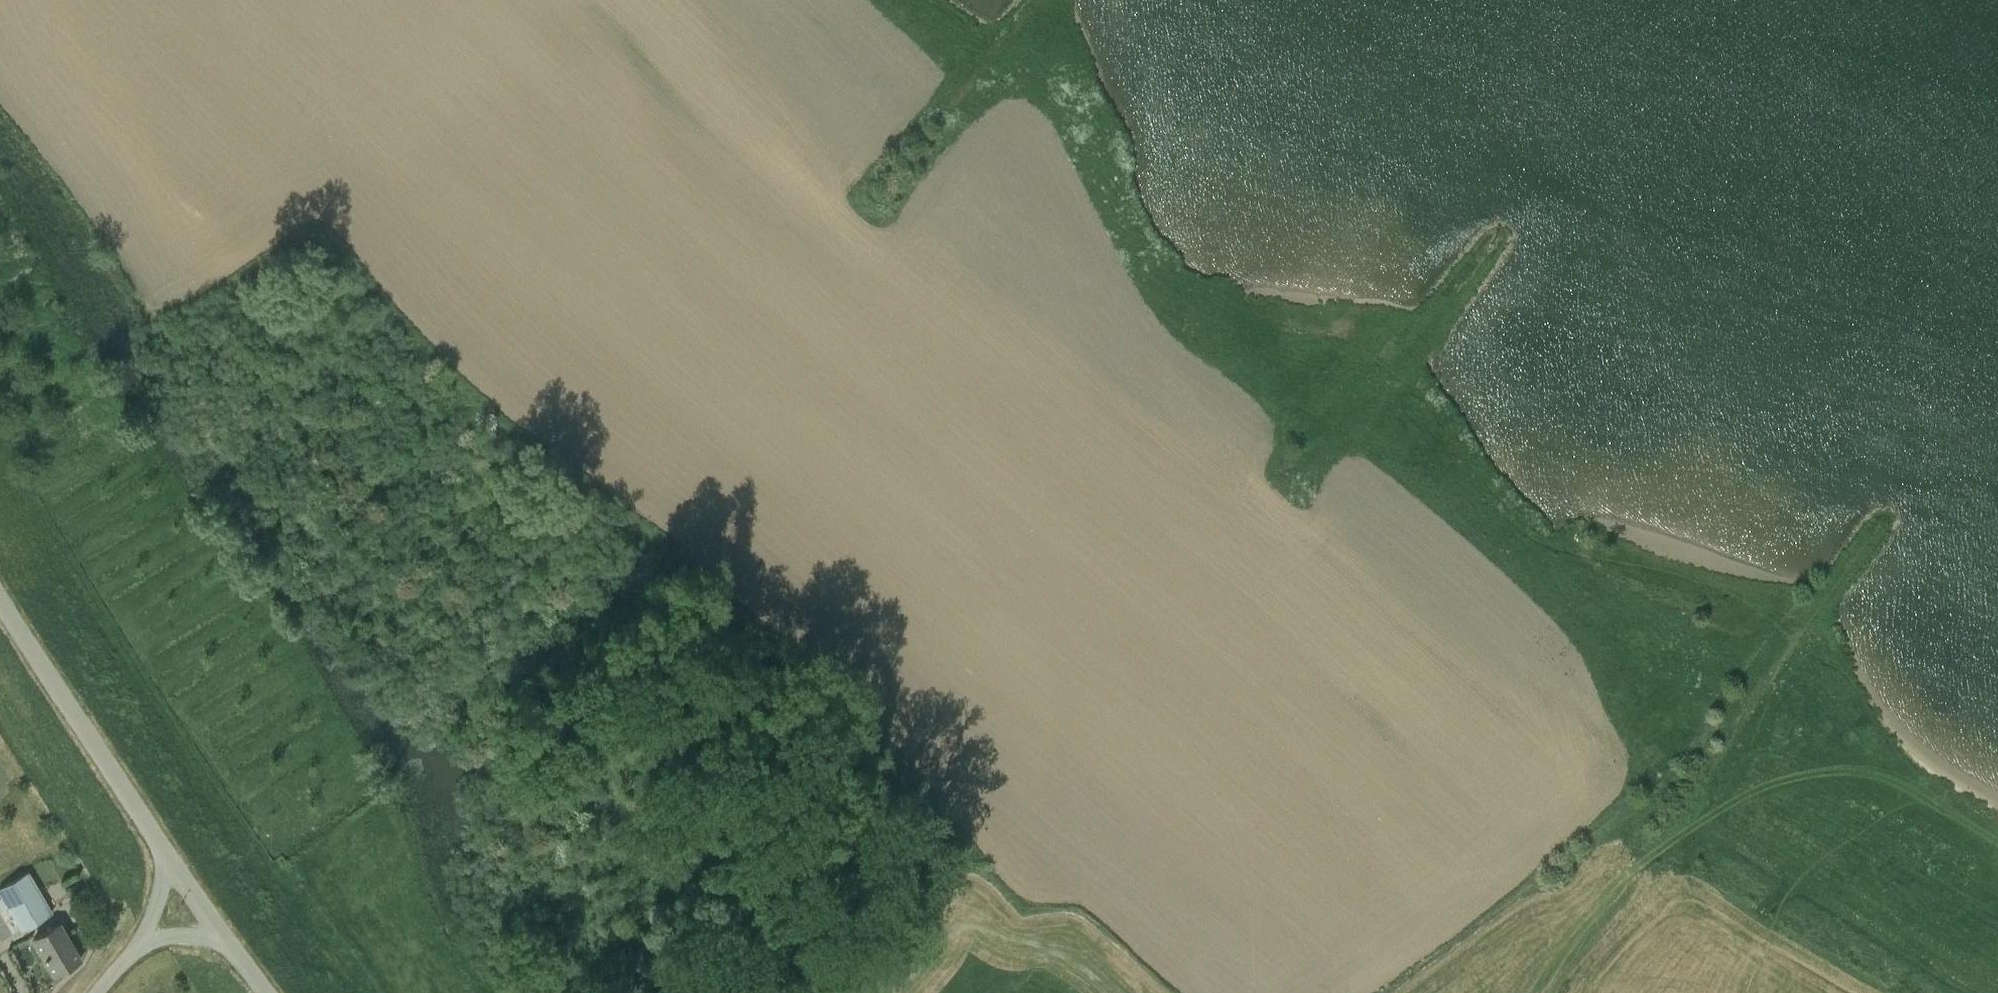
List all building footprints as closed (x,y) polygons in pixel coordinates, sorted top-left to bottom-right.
[(0,888),(0,894),(21,931),(52,913),(28,872),(0,888)] [(59,924),(33,939),(54,974),(80,959),(59,924)]
